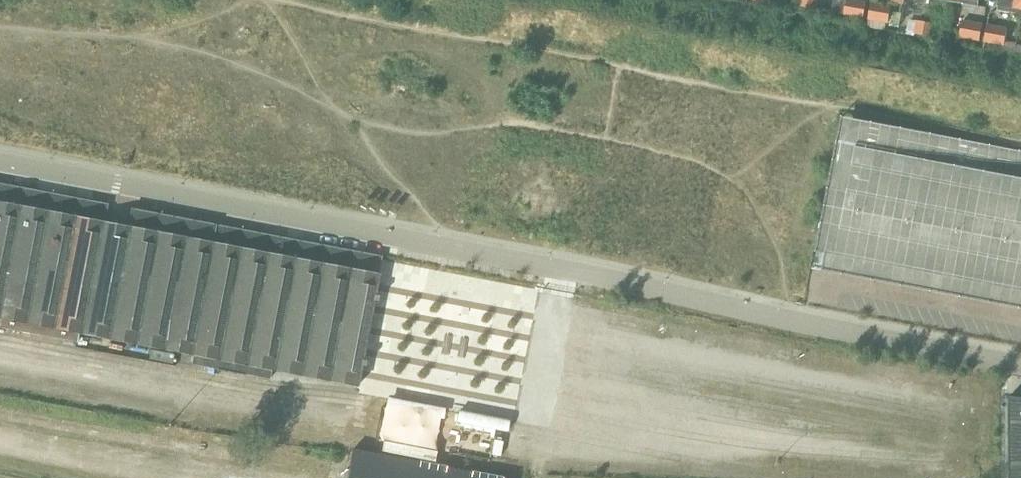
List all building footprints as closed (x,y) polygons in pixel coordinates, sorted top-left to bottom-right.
[(808,7),(818,9),(820,0),(810,0),(808,7)] [(845,14),(865,18),(868,3),(854,0),(848,0),(845,14)] [(998,10),(1020,15),(1020,0),(1000,0),(998,10)] [(872,3),(869,19),(889,22),(892,6),(872,3)] [(963,21),(960,37),(980,40),(983,24),(963,21)] [(923,35),(925,23),(917,22),(915,34),(923,35)] [(934,25),(925,23),(923,35),(931,37),(934,25)] [(987,25),(984,41),(1004,45),(1007,29),(987,25)] [(841,115),(814,268),(829,271),(1020,308),(1020,149),(841,115)] [(1,319),(0,323),(0,328),(77,342),(79,334),(193,355),(192,364),(270,379),(272,370),(358,387),(360,377),(360,374),(361,371),(362,365),(365,366),(366,361),(363,360),(364,355),(364,353),(365,349),(368,334),(369,329),(369,327),(372,312),(372,310),(373,306),(374,300),(378,301),(379,296),(375,295),(376,290),(377,284),(379,274),(382,260),(382,257),(132,209),(129,222),(128,226),(123,225),(108,222),(105,222),(108,204),(0,184),(0,319),(1,319)] [(1010,396),(1010,477),(1020,477),(1020,397),(1010,396)] [(348,477),(501,477),(448,468),(373,453),(353,450),(351,463),(348,477)]
